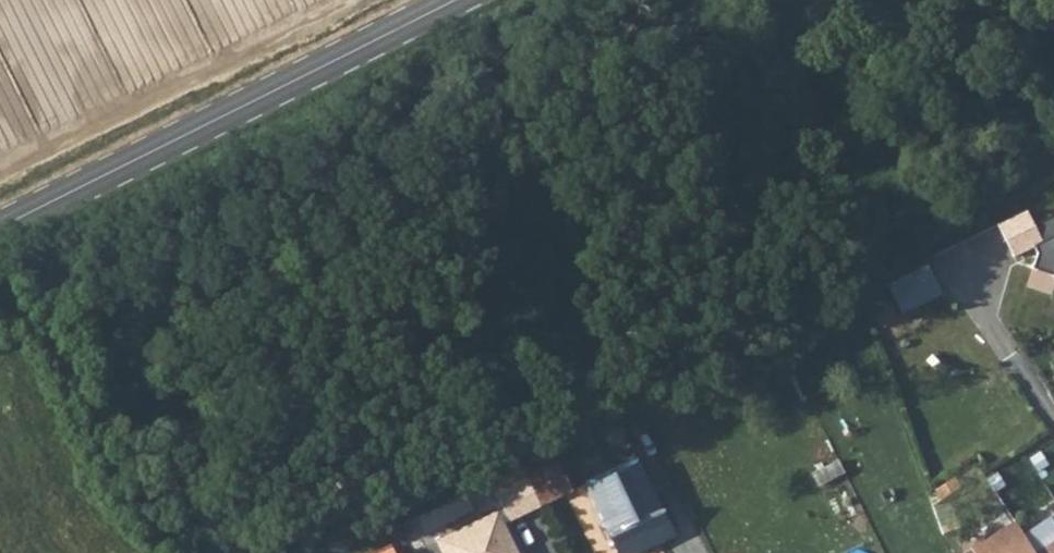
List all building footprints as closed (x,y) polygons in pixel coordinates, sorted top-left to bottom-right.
[(1037,220),(1033,211),(1002,223),(1015,257),(1036,248),(1044,268),(1053,264),(1053,213),(1037,220)] [(585,486),(618,552),(638,552),(676,534),(640,461),(585,486)] [(561,463),(528,479),(541,507),(574,491),(561,463)] [(511,521),(541,507),(528,479),(498,493),(505,509),(511,521)] [(435,540),(441,552),(523,552),(511,521),(505,509),(435,540)] [(1052,519),(1024,537),(1034,552),(1053,552),(1053,521),(1052,519)] [(1024,537),(1000,552),(1034,552),(1024,537)]
